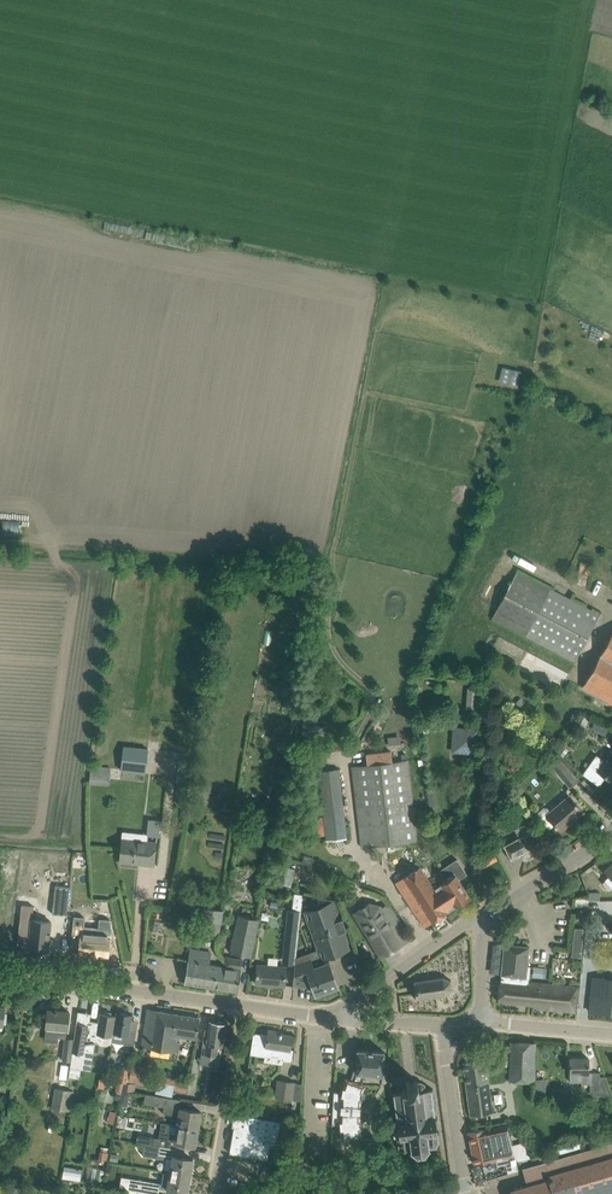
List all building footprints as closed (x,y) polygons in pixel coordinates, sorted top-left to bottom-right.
[(503,367),(499,382),(517,386),(520,371),(503,367)] [(575,662),(600,615),(517,571),(492,618),(575,662)] [(299,582),(298,588),(314,591),(315,585),(316,577),(300,574),(299,582)] [(583,688),(611,703),(611,634),(583,688)] [(520,698),(515,702),(519,707),(524,703),(520,698)] [(466,700),(466,708),(479,709),(480,701),(466,700)] [(607,736),(611,731),(611,730),(611,729),(595,720),(591,728),(607,736)] [(463,753),(477,754),(478,728),(465,728),(463,753)] [(398,737),(380,739),(381,747),(399,746),(398,737)] [(124,746),(121,771),(145,774),(148,748),(124,746)] [(368,766),(353,768),(362,847),(417,841),(408,761),(392,763),(391,749),(367,752),(368,766)] [(583,774),(599,786),(606,776),(611,781),(611,752),(611,751),(605,761),(596,755),(589,765),(583,774)] [(578,781),(559,758),(551,765),(570,787),(578,781)] [(89,784),(109,785),(110,767),(90,766),(89,784)] [(339,769),(318,771),(326,840),(347,838),(339,769)] [(570,796),(551,812),(547,807),(543,807),(538,811),(537,816),(549,830),(554,825),(556,827),(557,826),(559,829),(573,817),(575,819),(583,812),(570,796)] [(504,846),(506,849),(511,860),(522,854),(524,857),(529,855),(527,852),(531,849),(530,849),(541,843),(529,821),(518,827),(523,835),(504,846)] [(121,850),(120,862),(133,863),(134,860),(154,863),(155,851),(156,839),(148,838),(143,838),(144,833),(123,831),(121,850)] [(497,859),(493,851),(479,858),(483,867),(497,859)] [(467,874),(457,859),(440,870),(446,879),(453,889),(448,892),(457,906),(470,897),(459,880),(467,874)] [(294,868),(286,866),(282,884),(290,886),(294,868)] [(439,896),(432,885),(420,866),(395,882),(414,912),(439,896)] [(457,906),(448,892),(452,889),(446,879),(437,885),(436,883),(432,885),(439,896),(414,912),(418,917),(424,927),(435,920),(442,915),(444,914),(457,906)] [(55,885),(52,914),(67,915),(70,886),(55,885)] [(304,911),(318,949),(321,958),(349,948),(342,931),(346,930),(342,918),(338,920),(336,913),(340,911),(336,900),(304,911)] [(369,902),(353,912),(375,947),(381,958),(403,944),(392,926),(399,922),(388,904),(383,907),(381,905),(369,902)] [(22,905),(18,944),(29,945),(29,948),(48,950),(49,938),(50,938),(49,938),(49,933),(50,933),(50,932),(51,921),(32,919),(34,906),(22,905)] [(200,932),(219,935),(223,909),(204,906),(200,932)] [(288,910),(284,951),(296,953),(301,911),(288,910)] [(250,957),(259,919),(239,915),(230,952),(250,957)] [(74,916),(71,947),(79,947),(79,953),(88,954),(88,955),(98,956),(98,955),(108,956),(109,950),(116,951),(110,919),(99,918),(98,927),(84,926),(85,917),(74,916)] [(574,927),(571,956),(581,957),(584,928),(574,927)] [(531,966),(528,966),(529,947),(504,944),(501,975),(502,975),(501,982),(500,982),(498,1001),(534,1005),(533,1007),(574,1012),(577,987),(529,982),(531,966)] [(186,972),(184,983),(213,988),(215,976),(226,978),(227,967),(223,966),(208,964),(210,952),(195,950),(193,961),(188,961),(186,972)] [(329,961),(323,964),(314,967),(309,953),(295,957),(293,984),(312,986),(315,995),(338,986),(334,974),(328,975),(327,971),(332,970),(329,961)] [(215,976),(213,988),(214,988),(237,992),(239,980),(241,969),(243,960),(229,958),(229,962),(224,961),(223,966),(227,967),(226,978),(215,976)] [(286,967),(257,965),(256,984),(284,986),(286,967)] [(413,981),(414,992),(415,999),(416,999),(445,996),(446,995),(452,990),(453,989),(451,981),(451,980),(443,977),(442,977),(414,980),(413,981)] [(590,999),(589,1011),(611,1013),(611,979),(593,977),(590,999)] [(48,1010),(47,1028),(46,1041),(57,1042),(58,1038),(66,1038),(67,1029),(69,1012),(57,1010),(57,1009),(55,1009),(54,1010),(48,1010)] [(200,1017),(147,1009),(142,1047),(178,1052),(180,1042),(177,1042),(178,1036),(197,1039),(200,1017)] [(71,1061),(70,1068),(81,1069),(84,1054),(85,1050),(94,1052),(96,1041),(98,1042),(100,1043),(101,1044),(104,1045),(106,1045),(108,1045),(110,1044),(111,1044),(112,1041),(112,1037),(113,1037),(114,1033),(113,1033),(116,1016),(115,1016),(112,1015),(111,1013),(105,1012),(104,1014),(100,1013),(97,1027),(76,1023),(74,1039),(72,1052),(71,1061)] [(112,1037),(112,1041),(122,1043),(134,1045),(135,1042),(137,1031),(138,1020),(132,1019),(133,1015),(116,1012),(115,1016),(116,1016),(113,1033),(114,1033),(113,1037),(112,1037)] [(206,1046),(205,1054),(217,1056),(218,1046),(222,1046),(226,1024),(224,1024),(223,1022),(219,1021),(217,1022),(209,1021),(208,1030),(205,1030),(203,1046),(206,1046)] [(284,1057),(283,1060),(291,1061),(293,1050),(290,1049),(292,1036),(278,1033),(278,1031),(268,1030),(267,1037),(261,1036),(261,1035),(254,1034),(250,1054),(265,1056),(265,1055),(284,1057)] [(64,1038),(62,1060),(71,1061),(72,1052),(74,1039),(64,1038)] [(508,1080),(533,1081),(534,1042),(510,1041),(510,1042),(510,1057),(509,1079),(508,1079),(508,1080)] [(356,1071),(356,1073),(365,1073),(383,1074),(384,1051),(357,1050),(356,1071)] [(570,1058),(570,1070),(570,1074),(582,1073),(582,1084),(590,1083),(590,1092),(600,1092),(600,1072),(589,1073),(589,1058),(570,1058)] [(492,1112),(487,1071),(485,1059),(463,1062),(470,1115),(492,1112)] [(129,1082),(147,1085),(150,1068),(131,1065),(129,1082)] [(117,1082),(122,1083),(127,1084),(130,1071),(120,1069),(117,1082)] [(332,1125),(337,1125),(337,1121),(340,1122),(340,1130),(342,1140),(362,1136),(360,1128),(360,1121),(360,1113),(361,1107),(361,1099),(362,1093),(365,1085),(361,1084),(365,1073),(356,1073),(356,1071),(354,1070),(351,1080),(346,1078),(343,1088),(341,1096),(338,1096),(338,1093),(334,1092),(332,1125)] [(171,1089),(186,1092),(188,1082),(159,1076),(155,1092),(169,1095),(171,1089)] [(276,1098),(292,1100),(294,1082),(278,1080),(276,1098)] [(392,1123),(394,1135),(394,1138),(397,1137),(399,1150),(412,1149),(412,1146),(413,1146),(414,1150),(410,1152),(411,1153),(413,1152),(417,1157),(416,1158),(417,1158),(425,1157),(426,1157),(431,1151),(431,1149),(431,1148),(436,1147),(437,1147),(439,1142),(438,1133),(439,1133),(437,1117),(433,1089),(426,1090),(425,1084),(420,1082),(417,1082),(417,1080),(406,1081),(406,1087),(404,1088),(402,1090),(403,1093),(392,1094),(396,1122),(392,1123)] [(147,1086),(132,1084),(131,1091),(146,1093),(147,1086)] [(55,1089),(51,1108),(70,1112),(74,1092),(55,1089)] [(162,1097),(146,1094),(144,1103),(161,1106),(162,1097)] [(179,1116),(177,1125),(199,1129),(197,1128),(199,1119),(200,1119),(201,1112),(180,1108),(179,1109),(164,1106),(163,1113),(179,1116)] [(234,1127),(230,1153),(231,1151),(258,1156),(258,1158),(267,1160),(270,1146),(276,1147),(281,1122),(234,1114),(232,1127),(234,1127)] [(507,1124),(480,1130),(468,1132),(475,1164),(490,1161),(492,1167),(506,1164),(508,1174),(518,1172),(515,1158),(507,1124)] [(199,1129),(177,1125),(175,1134),(160,1131),(159,1138),(174,1141),(174,1142),(195,1145),(197,1138),(195,1138),(197,1129),(199,1129)] [(129,1133),(128,1141),(146,1144),(153,1145),(155,1137),(129,1133)] [(522,1168),(527,1184),(510,1189),(511,1193),(611,1193),(611,1142),(522,1168)] [(153,1145),(146,1144),(144,1155),(158,1158),(160,1146),(153,1145)] [(100,1152),(98,1162),(107,1163),(109,1154),(100,1152)] [(172,1156),(170,1173),(190,1176),(193,1160),(172,1156)] [(138,1191),(151,1193),(153,1193),(158,1193),(160,1188),(187,1193),(190,1176),(170,1173),(163,1172),(161,1183),(121,1176),(120,1188),(138,1191)]
